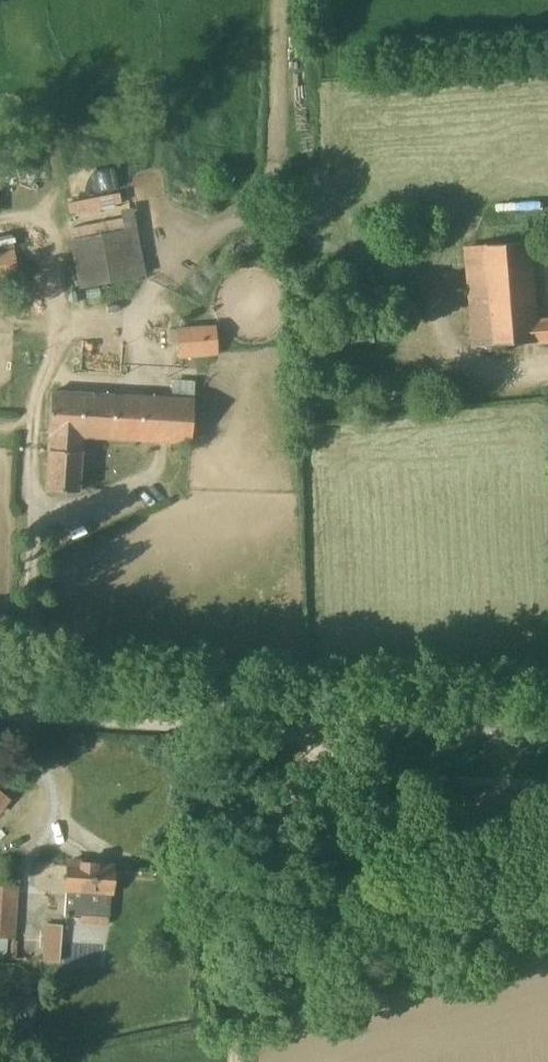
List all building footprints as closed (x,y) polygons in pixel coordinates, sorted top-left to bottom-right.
[(119,193),(68,204),(70,214),(120,203),(119,193)] [(132,206),(119,210),(121,219),(73,228),(75,239),(69,240),(78,289),(146,276),(132,206)] [(533,241),(469,246),(475,347),(547,341),(547,319),(539,320),(533,241)] [(18,271),(14,248),(0,251),(0,274),(18,271)] [(216,326),(176,330),(178,358),(218,354),(216,326)] [(193,400),(50,392),(48,434),(49,434),(46,490),(78,492),(82,436),(190,442),(193,400)] [(13,798),(0,788),(0,815),(13,798)] [(113,865),(96,864),(97,862),(69,861),(65,916),(81,917),(81,916),(109,917),(111,891),(113,865)] [(0,884),(0,937),(13,938),(17,885),(0,884)] [(63,925),(44,923),(41,961),(60,962),(63,925)] [(8,998),(5,1022),(31,1023),(33,1001),(8,998)]
